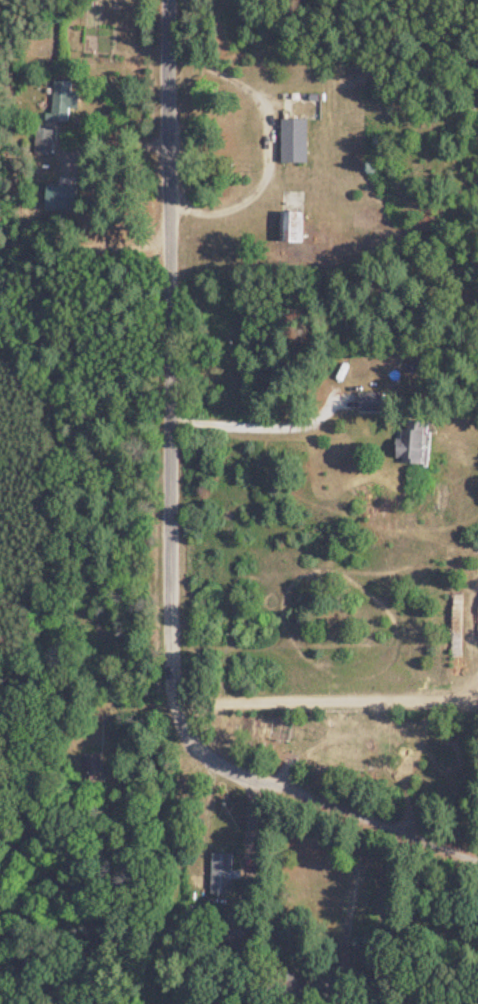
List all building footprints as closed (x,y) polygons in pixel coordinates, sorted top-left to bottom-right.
[(45,82),(44,123),(67,124),(67,109),(75,109),(76,94),(69,93),(69,82),(45,82)] [(304,164),(304,118),(279,118),(279,164),(304,164)] [(44,212),(74,212),(74,180),(57,180),(57,184),(44,184),(44,212)] [(277,211),(277,243),(300,243),(300,211),(277,211)] [(422,427),(396,425),(393,463),(420,465),(422,427)] [(209,896),(230,896),(230,854),(209,854),(209,896)]
